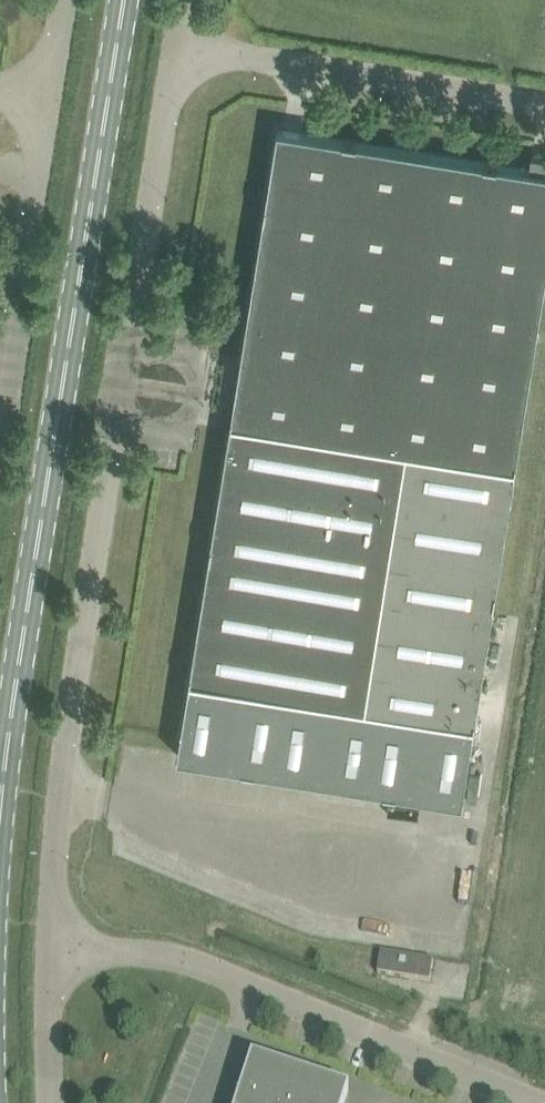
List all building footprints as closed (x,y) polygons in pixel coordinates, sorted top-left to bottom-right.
[(182,735),(179,756),(464,801),(544,295),(544,155),(533,153),(530,168),(279,127),(182,735)] [(382,952),(379,974),(431,982),(435,960),(382,952)] [(350,1096),(344,1094),(341,1095),(260,1069),(259,1066),(253,1063),(240,1102),(347,1102),(350,1096)]
